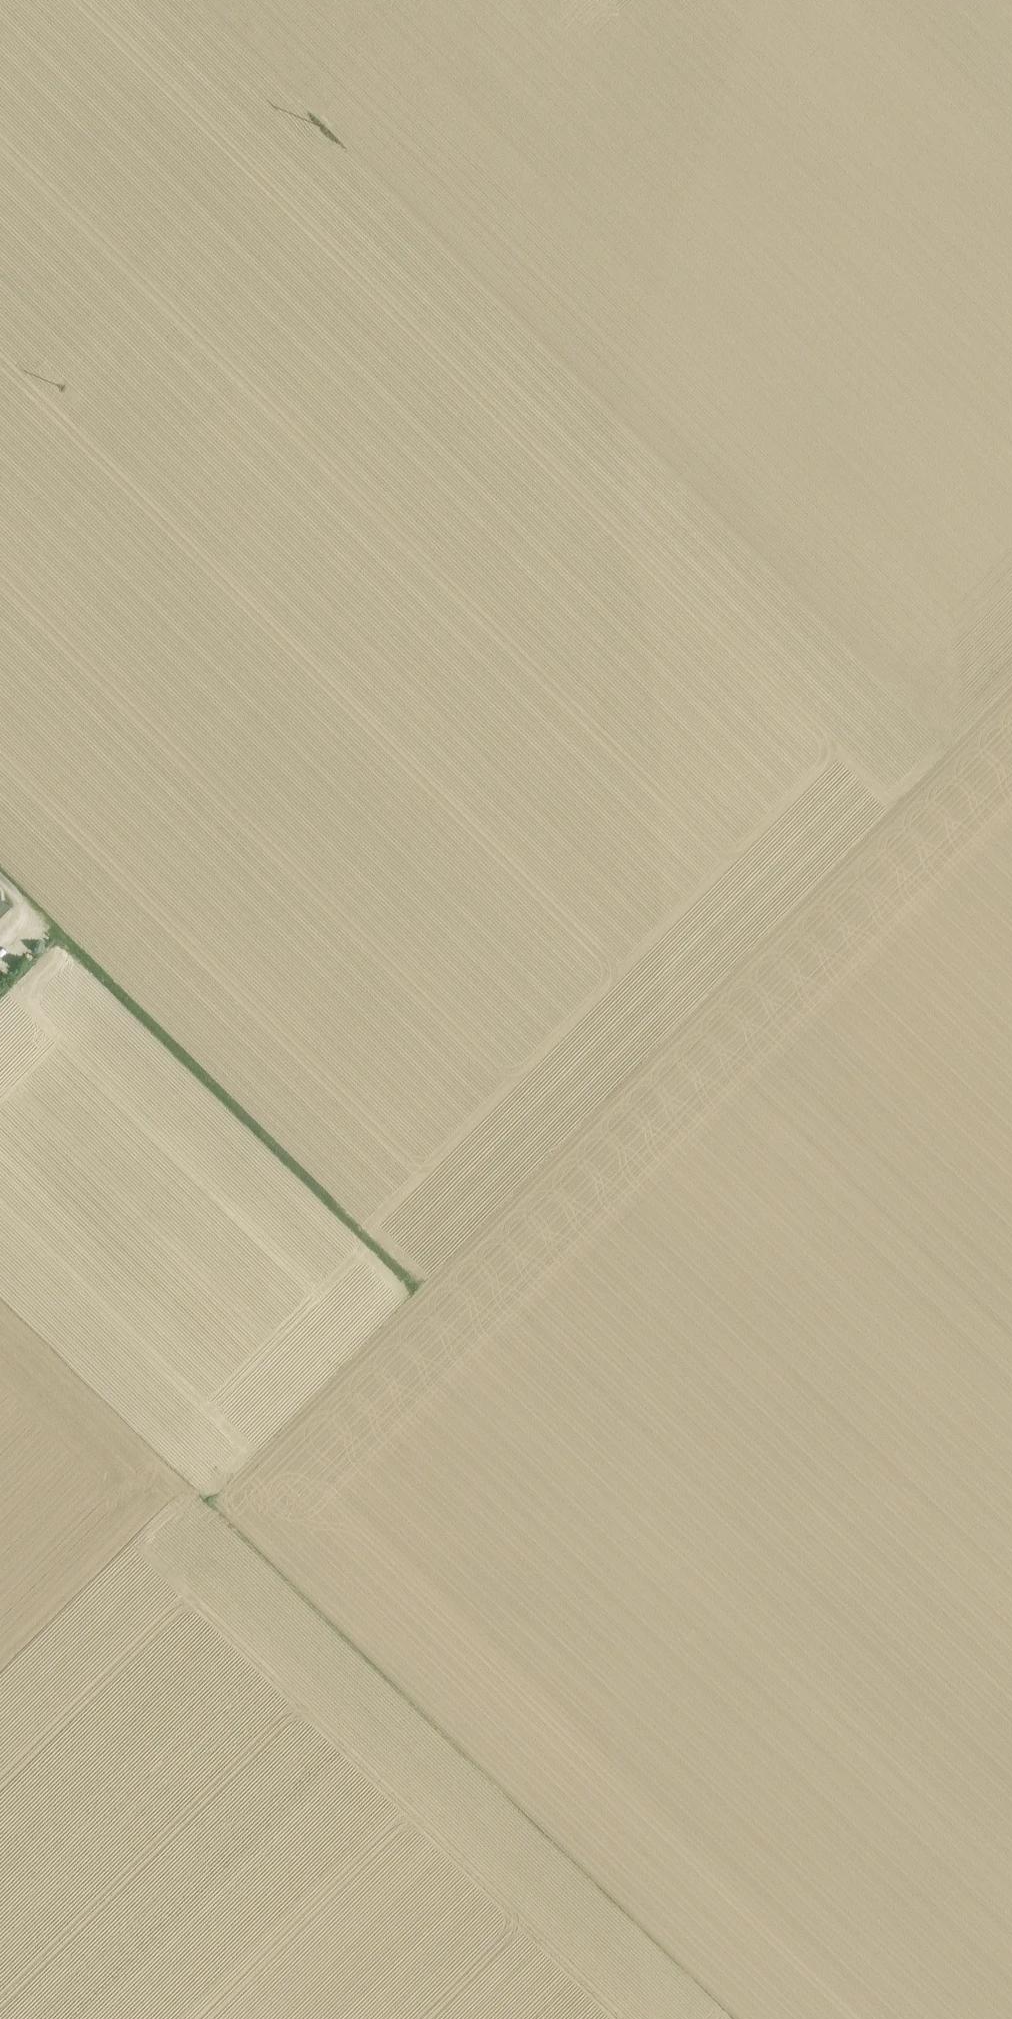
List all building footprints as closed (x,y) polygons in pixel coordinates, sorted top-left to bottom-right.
[(9,909),(0,900),(0,918),(9,909)]
